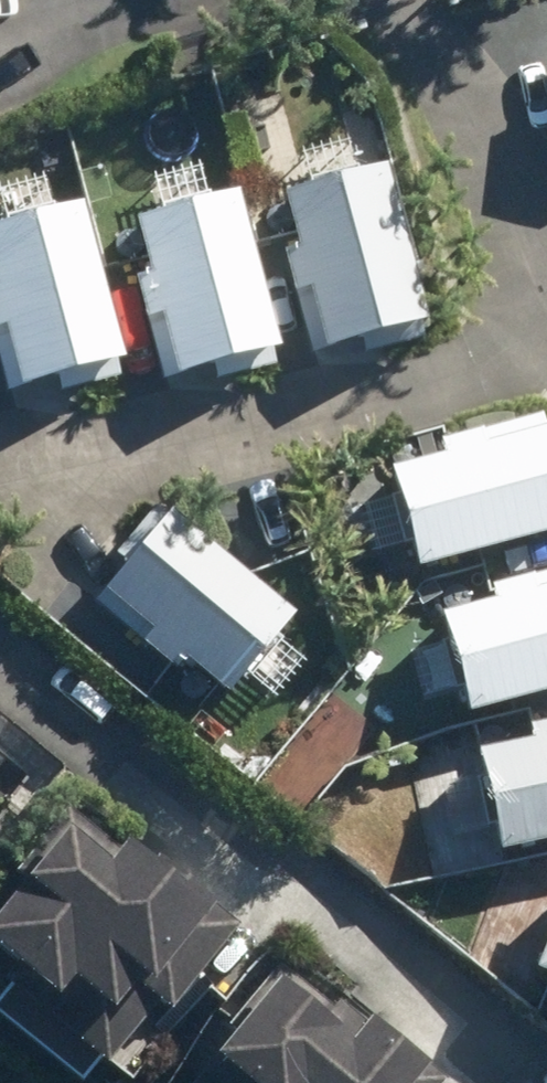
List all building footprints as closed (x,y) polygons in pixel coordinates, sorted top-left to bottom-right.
[(308,355),(364,342),(366,352),(431,336),(427,322),(389,164),(283,189),(297,246),(283,249),(308,355)] [(281,365),(238,192),(211,199),(202,165),(152,178),(161,214),(133,220),(146,273),(135,276),(160,379),(215,365),(219,380),(281,365)] [(80,201),(54,208),(45,179),(0,192),(0,195),(7,218),(0,220),(0,368),(8,396),(59,381),(62,393),(130,373),(80,201)] [(416,571),(546,534),(546,429),(388,473),(416,571)] [(89,598),(95,603),(174,672),(185,660),(228,698),(305,610),(268,578),(260,587),(168,507),(89,598)] [(546,698),(546,575),(493,590),(496,603),(442,619),(470,720),(546,698)] [(502,854),(546,846),(546,725),(527,729),(530,742),(478,752),(482,774),(438,782),(449,841),(497,832),(502,854)] [(68,806),(10,875),(25,887),(0,917),(0,959),(21,977),(0,1002),(0,1019),(75,1082),(83,1082),(106,1056),(135,1080),(207,995),(220,1006),(268,950),(133,835),(120,850),(68,806)] [(536,973),(546,977),(546,884),(528,876),(497,959),(536,973)] [(196,1082),(445,1082),(341,999),(333,1010),(276,964),(223,1030),(232,1038),(196,1082)]
